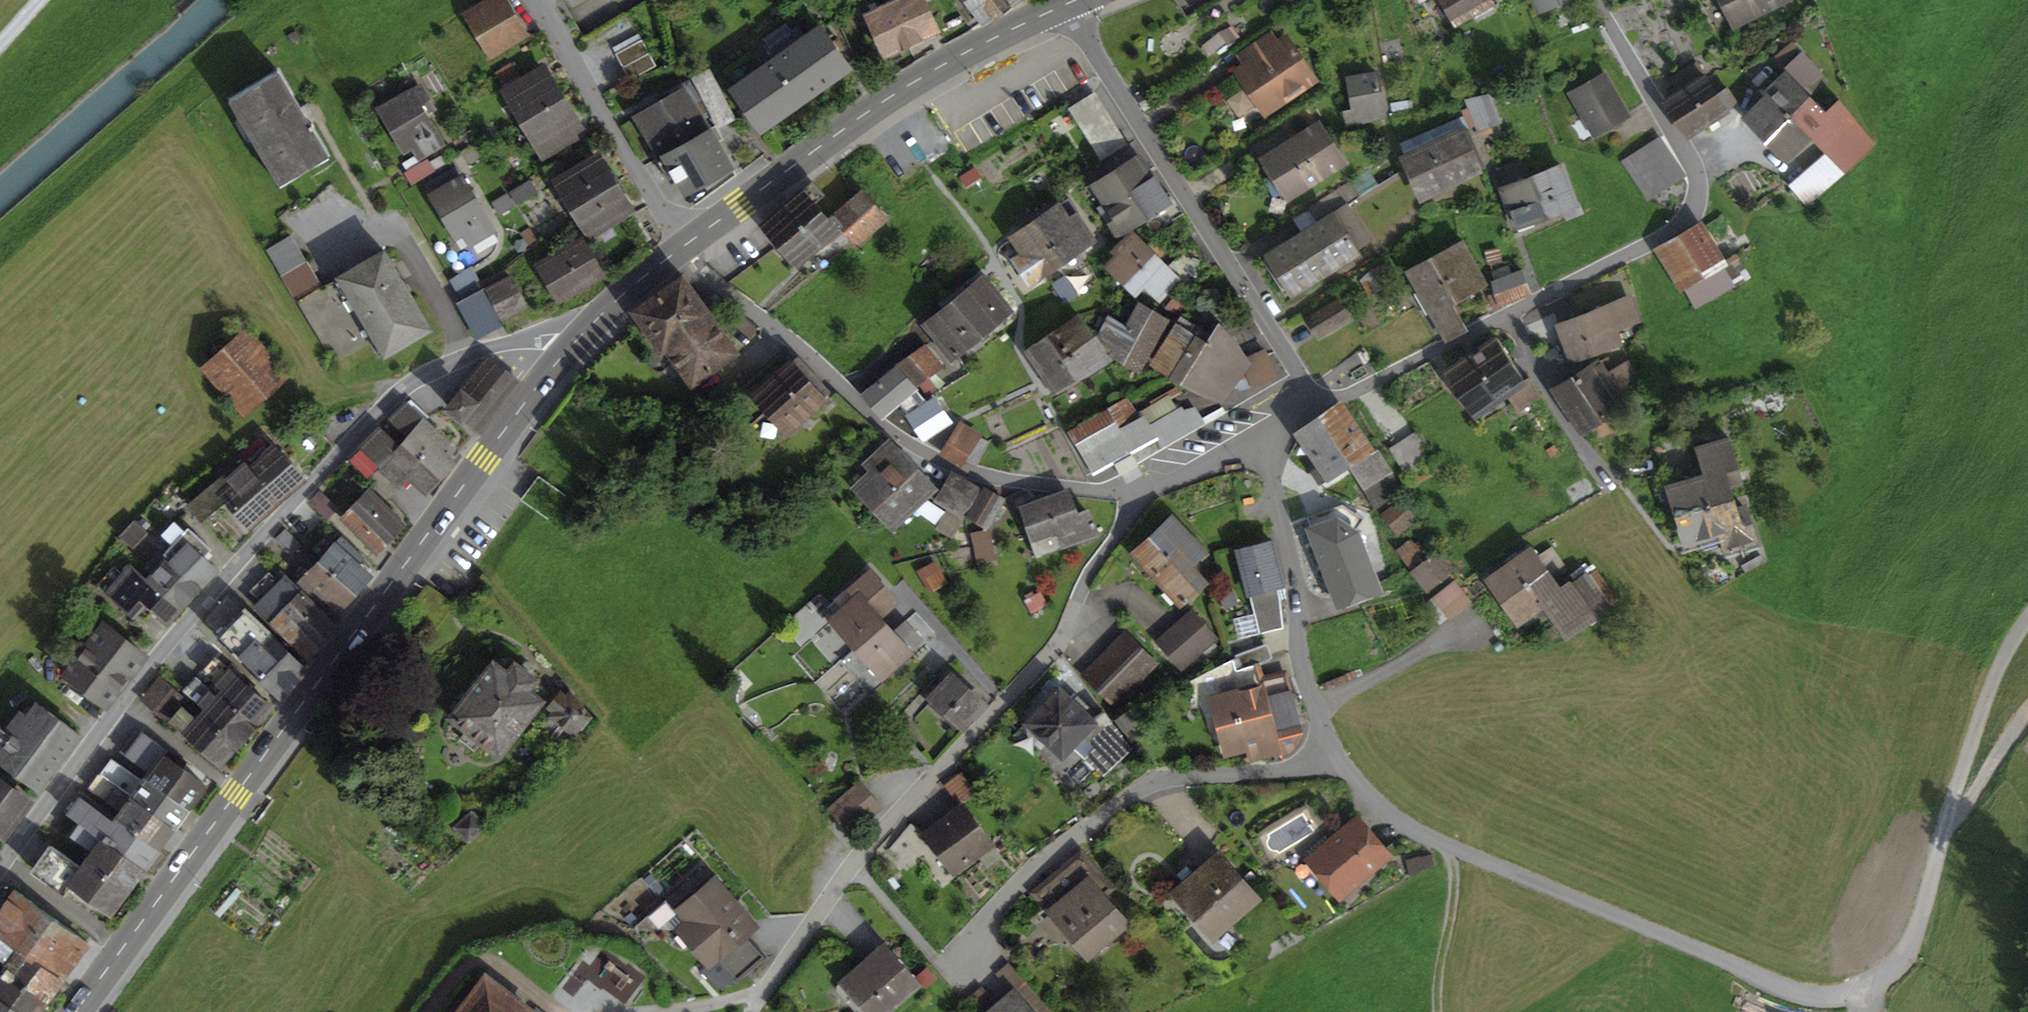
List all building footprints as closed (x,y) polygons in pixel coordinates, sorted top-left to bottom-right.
[(492,51),(522,33),(502,0),(494,0),(470,14),(492,51)] [(866,13),(884,53),(936,29),(923,0),(895,0),(866,13)] [(983,22),(1014,0),(967,0),(983,22)] [(1456,25),(1493,4),(1490,0),(1441,0),(1456,25)] [(1780,0),(1724,0),(1735,22),(1780,0)] [(605,25),(620,51),(642,39),(626,13),(605,25)] [(617,55),(616,53),(620,51),(605,25),(584,37),(600,65),(617,55)] [(786,26),(766,41),(776,56),(805,98),(849,67),(820,25),(803,37),(798,29),(791,33),(786,26)] [(1209,54),(1225,41),(1227,44),(1237,36),(1230,27),(1203,46),(1209,54)] [(1238,55),(1247,69),(1281,46),(1272,32),(1238,55)] [(616,53),(617,55),(630,80),(656,65),(643,40),(642,39),(620,51),(616,53)] [(1242,72),(1265,106),(1309,76),(1286,42),(1281,46),(1247,69),(1242,72)] [(1792,43),(1776,57),(1787,69),(1812,96),(1825,83),(1792,43)] [(805,98),(776,56),(732,87),(761,128),(805,98)] [(1719,124),(1715,117),(1737,104),(1726,87),(1717,93),(1697,62),(1671,78),(1679,91),(1665,100),(1688,135),(1708,122),(1712,129),(1719,124)] [(506,88),(524,119),(561,98),(543,67),(521,80),(512,64),(497,73),(506,88)] [(1766,101),(1751,114),(1770,133),(1812,96),(1787,69),(1764,90),(1770,97),(1766,101)] [(231,99),(241,117),(246,114),(275,162),(270,165),(281,183),(328,155),(311,127),(314,126),(312,122),(309,124),(277,71),(231,99)] [(696,76),(702,89),(716,82),(712,74),(705,71),(696,76)] [(1345,111),(1347,126),(1385,116),(1377,73),(1352,77),(1358,109),(1345,111)] [(1595,134),(1612,124),(1615,129),(1622,125),(1620,120),(1628,115),(1604,73),(1571,92),(1595,134)] [(655,151),(658,157),(709,128),(694,102),(700,99),(689,79),(674,88),(677,92),(658,103),(635,116),(655,151)] [(735,118),(716,82),(702,89),(722,125),(735,118)] [(380,109),(404,148),(412,143),(420,157),(442,144),(423,112),(432,107),(419,86),(412,90),(409,84),(391,94),(395,100),(380,109)] [(1137,94),(1145,108),(1154,102),(1146,89),(1137,94)] [(1766,101),(1770,97),(1764,90),(1760,94),(1766,101)] [(1070,107),(1093,146),(1115,133),(1092,94),(1070,107)] [(1464,102),(1474,128),(1497,119),(1488,96),(1464,102)] [(1770,133),(1788,153),(1812,131),(1830,115),(1827,112),(1812,96),(1770,133)] [(578,128),(561,98),(524,119),(545,155),(573,138),(570,133),(578,128)] [(1829,150),(1847,169),(1874,143),(1841,100),(1827,112),(1830,115),(1812,131),(1829,150)] [(1417,139),(1421,149),(1468,128),(1464,119),(1417,139)] [(1283,213),(1296,205),(1289,195),(1342,161),(1318,123),(1265,157),(1273,169),(1260,177),(1283,213)] [(717,142),(723,138),(715,125),(709,128),(717,142)] [(717,142),(709,128),(658,157),(660,159),(666,156),(679,178),(686,191),(730,165),(717,142)] [(1485,166),(1468,128),(1421,149),(1405,156),(1409,165),(1422,194),(1444,184),(1452,181),(1485,166)] [(1106,156),(1124,144),(1117,133),(1099,146),(1106,156)] [(1647,199),(1682,176),(1659,141),(1624,164),(1647,199)] [(1829,150),(1790,183),(1808,203),(1847,169),(1829,150)] [(671,183),(679,178),(666,156),(660,159),(658,160),(671,183)] [(443,158),(430,166),(427,160),(409,171),(415,182),(446,163),(443,158)] [(598,158),(559,180),(590,231),(628,208),(620,195),(618,191),(608,174),(606,171),(598,158)] [(1138,158),(1117,171),(1142,208),(1146,217),(1157,234),(1184,216),(1168,191),(1163,195),(1138,158)] [(1533,225),(1530,218),(1551,211),(1538,174),(1530,177),(1524,161),(1499,169),(1505,186),(1503,187),(1518,230),(1533,225)] [(620,195),(630,189),(615,165),(606,171),(608,174),(618,191),(620,195)] [(1270,254),(1293,290),(1421,208),(1426,205),(1422,194),(1409,165),(1407,167),(1359,197),(1319,223),(1270,254)] [(471,243),(494,230),(455,166),(425,184),(455,234),(463,229),(471,243)] [(1575,203),(1562,166),(1538,174),(1551,211),(1568,206),(1572,216),(1582,212),(1578,202),(1575,203)] [(1146,217),(1142,208),(1117,171),(1096,184),(1107,201),(1098,207),(1117,235),(1125,230),(1146,217)] [(529,180),(510,191),(517,203),(536,191),(529,180)] [(812,181),(763,223),(780,242),(818,211),(811,203),(822,193),(812,181)] [(1447,190),(1454,187),(1452,181),(1444,184),(1447,190)] [(1349,182),(1309,207),(1319,223),(1359,197),(1349,182)] [(834,214),(845,228),(857,243),(885,218),(860,191),(834,214)] [(514,205),(507,193),(492,202),(499,214),(514,205)] [(1068,199),(1036,221),(1063,261),(1095,239),(1068,199)] [(830,235),(833,238),(845,228),(834,214),(826,220),(818,211),(780,242),(797,262),(830,235)] [(1042,275),(1063,261),(1036,221),(1014,236),(1024,250),(1012,258),(1030,285),(1042,276),(1042,275)] [(1685,285),(1722,265),(1698,227),(1661,248),(1685,285)] [(1126,281),(1154,252),(1159,247),(1153,242),(1148,247),(1131,231),(1111,249),(1118,257),(1110,266),(1126,281)] [(291,235),(267,249),(297,301),(321,287),(291,235)] [(585,238),(541,263),(560,297),(603,272),(585,238)] [(1486,283),(1463,241),(1435,255),(1449,278),(1466,293),(1486,283)] [(1728,252),(1739,274),(1752,267),(1740,245),(1728,252)] [(1190,246),(1168,267),(1159,257),(1154,252),(1126,281),(1136,292),(1145,282),(1160,296),(1177,278),(1188,289),(1211,268),(1190,246)] [(1154,252),(1159,257),(1164,252),(1159,247),(1154,252)] [(385,353),(429,327),(383,250),(321,287),(297,301),(335,365),(378,340),(385,353)] [(1285,295),(1293,290),(1270,254),(1262,259),(1285,295)] [(1466,327),(1452,302),(1466,293),(1449,278),(1435,255),(1429,258),(1429,260),(1409,269),(1421,289),(1415,292),(1428,314),(1432,312),(1446,338),(1466,327)] [(1685,285),(1697,304),(1735,285),(1722,265),(1685,285)] [(464,300),(483,290),(471,268),(453,280),(464,300)] [(1499,292),(1503,303),(1531,292),(1522,269),(1494,280),(1499,292)] [(666,346),(692,383),(737,350),(718,324),(710,313),(686,279),(682,274),(633,309),(637,314),(662,349),(666,346)] [(1011,308),(986,276),(963,295),(989,327),(1011,308)] [(486,289),(501,317),(525,305),(510,277),(486,289)] [(1066,302),(1075,297),(1065,279),(1056,285),(1066,302)] [(500,323),(483,290),(464,300),(459,303),(476,335),(500,323)] [(1503,303),(1499,292),(1488,296),(1493,309),(1504,305),(1503,303)] [(989,336),(985,330),(989,327),(963,295),(944,310),(960,328),(963,326),(975,340),(979,337),(983,341),(989,336)] [(1616,328),(1636,321),(1628,298),(1607,305),(1616,328)] [(1308,316),(1320,335),(1347,319),(1336,300),(1308,316)] [(1166,319),(1141,303),(1127,326),(1116,344),(1113,350),(1136,364),(1156,329),(1159,330),(1166,319)] [(1595,351),(1621,340),(1616,328),(1607,305),(1582,314),(1595,351)] [(710,313),(718,324),(725,319),(718,308),(710,313)] [(935,340),(950,358),(975,340),(963,326),(960,328),(944,310),(932,320),(943,334),(935,340)] [(1562,352),(1565,362),(1595,351),(1582,314),(1558,323),(1568,350),(1562,352)] [(1028,347),(1043,372),(1067,356),(1095,337),(1081,315),(1028,347)] [(1116,344),(1127,326),(1111,316),(1101,333),(1116,344)] [(1238,375),(1244,367),(1241,360),(1235,344),(1217,323),(1209,334),(1182,316),(1153,360),(1200,391),(1205,384),(1217,392),(1223,390),(1234,375),(1238,375)] [(208,366),(246,409),(282,376),(245,334),(208,366)] [(1095,337),(1067,356),(1079,374),(1085,370),(1087,371),(1109,358),(1096,337),(1095,337)] [(1497,337),(1448,368),(1463,389),(1511,359),(1497,337)] [(941,368),(924,347),(911,356),(928,377),(941,368)] [(1241,360),(1244,367),(1251,385),(1276,375),(1265,350),(1241,360)] [(447,405),(480,431),(520,382),(487,356),(447,405)] [(787,428),(829,390),(798,356),(755,393),(787,428)] [(899,364),(917,386),(920,384),(928,377),(911,356),(899,364)] [(1067,356),(1043,372),(1054,390),(1079,374),(1067,356)] [(1591,366),(1555,389),(1568,409),(1612,381),(1609,375),(1616,371),(1606,356),(1599,360),(1596,356),(1588,361),(1591,366)] [(1528,375),(1523,378),(1511,359),(1463,389),(1477,412),(1507,391),(1513,401),(1510,404),(1515,412),(1541,395),(1528,375)] [(1639,382),(1628,364),(1616,371),(1609,375),(1612,381),(1621,393),(1639,382)] [(886,418),(902,404),(911,416),(928,404),(897,365),(864,393),(886,418)] [(928,394),(936,388),(928,377),(920,384),(928,394)] [(1581,428),(1625,400),(1621,393),(1612,381),(1568,409),(1581,428)] [(1161,449),(1206,423),(1193,401),(1178,409),(1170,395),(1140,412),(1143,417),(1155,438),(1161,449)] [(405,439),(440,472),(449,462),(446,458),(454,449),(423,421),(428,417),(410,399),(404,403),(389,419),(407,437),(405,439)] [(948,420),(935,400),(928,404),(911,416),(924,436),(948,420)] [(1375,448),(1370,451),(1342,406),(1321,420),(1349,464),(1353,462),(1376,509),(1399,496),(1392,474),(1375,448)] [(1069,431),(1094,472),(1155,438),(1143,417),(1117,431),(1105,410),(1069,431)] [(1608,417),(1592,426),(1598,437),(1614,428),(1608,417)] [(1311,470),(1319,483),(1349,464),(1321,420),(1301,432),(1321,464),(1311,470)] [(962,462),(964,460),(977,465),(988,441),(961,425),(944,452),(962,462)] [(349,458),(369,478),(380,466),(399,445),(379,426),(349,458)] [(1391,450),(1407,475),(1433,459),(1417,434),(1391,450)] [(1724,470),(1728,484),(1741,480),(1728,437),(1698,446),(1704,467),(1707,475),(1724,470)] [(202,518),(225,498),(250,526),(303,478),(274,446),(269,450),(259,438),(239,455),(245,462),(229,475),(226,472),(190,504),(202,518)] [(409,472),(426,488),(440,472),(405,439),(399,445),(380,466),(399,482),(409,472)] [(876,471),(859,487),(877,505),(918,466),(890,439),(867,461),(876,471)] [(1098,471),(1102,480),(1113,474),(1108,465),(1098,471)] [(399,482),(380,466),(369,478),(389,497),(401,484),(399,482)] [(894,523),(935,484),(918,466),(877,505),(894,523)] [(1683,482),(1707,475),(1704,467),(1681,474),(1683,482)] [(1672,486),(1680,513),(1732,498),(1728,484),(1724,470),(1707,475),(1683,482),(1672,486)] [(938,502),(966,517),(967,515),(980,491),(971,486),(973,483),(954,473),(938,502)] [(355,503),(343,516),(375,549),(401,523),(368,490),(366,492),(357,484),(347,495),(355,503)] [(1003,499),(982,487),(980,491),(967,515),(988,527),(1003,499)] [(1086,509),(1077,513),(1072,495),(1061,494),(1054,496),(1052,491),(1044,494),(1046,499),(1024,507),(1035,538),(1063,528),(1068,545),(1097,534),(1086,509)] [(1743,505),(1735,508),(1732,498),(1680,513),(1688,540),(1695,538),(1716,531),(1720,543),(1722,548),(1745,541),(1744,539),(1753,536),(1743,505)] [(1394,526),(1401,527),(1414,517),(1400,499),(1384,512),(1394,526)] [(1177,518),(1138,552),(1181,601),(1204,582),(1190,566),(1206,552),(1177,518)] [(1312,528),(1337,597),(1375,583),(1356,531),(1337,519),(1312,528)] [(136,521),(124,535),(135,546),(147,533),(136,521)] [(162,532),(173,541),(183,530),(173,521),(162,532)] [(164,551),(168,555),(167,556),(168,557),(199,586),(215,568),(203,556),(211,547),(188,525),(183,530),(173,541),(164,551)] [(1040,555),(1068,545),(1063,528),(1035,538),(1040,555)] [(277,539),(291,553),(300,544),(286,530),(277,539)] [(973,533),(980,561),(993,558),(986,530),(973,533)] [(1699,550),(1720,543),(1716,531),(1695,538),(1699,550)] [(362,556),(342,536),(320,559),(353,590),(368,574),(356,562),(362,556)] [(1397,549),(1429,590),(1453,571),(1438,552),(1426,561),(1409,539),(1397,549)] [(1260,630),(1281,626),(1277,599),(1276,586),(1283,585),(1284,584),(1274,542),(1241,550),(1256,614),(1260,630)] [(1555,576),(1567,568),(1552,546),(1540,554),(1555,576)] [(1540,554),(1539,555),(1533,547),(1491,577),(1519,618),(1545,600),(1568,633),(1617,600),(1597,569),(1571,586),(1569,582),(1562,587),(1555,576),(1540,554)] [(152,574),(184,603),(199,586),(168,557),(167,556),(161,551),(151,562),(157,568),(152,574)] [(99,584),(108,592),(131,566),(122,558),(99,584)] [(326,596),(337,607),(353,590),(320,559),(298,582),(319,603),(326,596)] [(154,607),(168,620),(184,603),(152,574),(147,580),(131,566),(108,592),(134,614),(137,609),(146,616),(154,607)] [(934,566),(914,575),(923,595),(943,587),(934,566)] [(259,604),(305,653),(332,625),(300,593),(302,591),(282,570),(275,577),(270,573),(254,589),(264,599),(259,604)] [(915,633),(905,621),(892,633),(877,615),(885,607),(895,599),(870,571),(851,588),(858,596),(837,615),(834,617),(883,671),(907,649),(903,644),(908,639),(915,633)] [(1425,603),(1441,622),(1468,600),(1453,581),(1425,603)] [(1277,599),(1286,597),(1283,585),(1276,586),(1277,599)] [(828,606),(837,615),(858,596),(851,588),(850,587),(828,606)] [(1025,598),(1030,608),(1044,600),(1039,591),(1025,598)] [(204,621),(280,694),(306,668),(245,608),(243,609),(229,596),(226,596),(204,621)] [(1181,667),(1215,637),(1192,611),(1158,641),(1181,667)] [(1242,634),(1260,630),(1256,614),(1239,617),(1242,634)] [(69,653),(76,659),(104,622),(97,617),(69,653)] [(67,670),(66,671),(106,703),(144,654),(104,622),(76,659),(69,653),(68,652),(59,663),(67,670)] [(903,644),(907,649),(920,638),(915,633),(908,639),(903,644)] [(1114,703),(1155,662),(1126,634),(1086,675),(1114,703)] [(1269,658),(1264,644),(1236,655),(1241,669),(1254,664),(1269,658)] [(202,670),(223,689),(218,695),(252,725),(270,705),(216,655),(202,670)] [(475,749),(482,741),(499,754),(543,699),(529,687),(536,678),(515,661),(507,670),(493,659),(449,715),(466,729),(460,737),(475,749)] [(1241,669),(1248,689),(1260,686),(1265,706),(1292,699),(1285,674),(1259,681),(1254,664),(1241,669)] [(971,711),(976,715),(985,705),(953,676),(930,701),(957,726),(971,711)] [(160,677),(142,699),(165,719),(183,698),(160,677)] [(202,713),(236,743),(252,725),(218,695),(217,696),(195,678),(184,690),(205,709),(202,713)] [(1283,753),(1294,746),(1301,734),(1292,699),(1265,706),(1260,686),(1248,689),(1224,696),(1230,717),(1222,719),(1219,725),(1221,734),(1227,737),(1230,749),(1245,745),(1273,738),(1274,745),(1280,744),(1283,752),(1283,753)] [(1088,756),(1105,772),(1129,747),(1103,711),(1092,719),(1081,708),(1086,703),(1077,695),(1072,700),(1059,687),(1028,720),(1032,724),(1028,727),(1040,739),(1043,735),(1062,753),(1084,731),(1098,745),(1088,756)] [(542,726),(565,743),(575,734),(590,715),(571,692),(568,692),(565,696),(561,692),(548,707),(553,711),(549,715),(550,716),(542,726)] [(0,750),(0,758),(38,786),(78,733),(36,702),(26,715),(19,710),(7,727),(13,732),(0,750)] [(172,717),(220,761),(236,743),(202,713),(197,718),(183,705),(172,717)] [(124,751),(150,770),(147,775),(188,806),(204,783),(181,767),(185,762),(179,757),(175,762),(164,754),(166,751),(139,731),(124,751)] [(1249,760),(1283,752),(1280,744),(1274,745),(1273,738),(1245,745),(1249,760)] [(100,773),(173,826),(188,806),(147,775),(143,781),(111,758),(100,773)] [(4,833),(28,800),(8,785),(12,780),(8,777),(0,771),(0,830),(4,833)] [(117,816),(158,846),(173,826),(100,773),(90,786),(122,809),(117,816)] [(949,785),(960,801),(973,792),(961,775),(949,785)] [(874,812),(882,805),(861,781),(853,788),(874,812)] [(830,808),(850,832),(874,812),(853,788),(830,808)] [(82,821),(143,866),(158,846),(117,816),(84,791),(68,813),(81,822),(82,821)] [(956,867),(956,868),(977,853),(992,842),(965,805),(929,832),(930,832),(956,867)] [(469,811),(453,825),(467,841),(483,826),(469,811)] [(1329,841),(1312,855),(1344,892),(1388,855),(1357,818),(1329,841)] [(86,857),(128,888),(143,866),(82,821),(81,822),(72,834),(93,849),(86,857)] [(911,824),(890,849),(901,863),(924,835),(911,824)] [(951,871),(956,867),(930,832),(925,836),(951,871)] [(1312,855),(1329,841),(1326,836),(1308,850),(1307,860),(1312,855)] [(987,866),(1001,855),(992,842),(977,853),(987,866)] [(70,881),(111,911),(128,888),(86,857),(80,866),(58,850),(40,874),(62,891),(70,881)] [(1102,895),(1111,887),(1081,852),(1034,892),(1051,912),(1052,911),(1059,905),(1069,917),(1070,918),(1066,922),(1070,926),(1072,925),(1073,927),(1076,925),(1082,932),(1075,937),(1089,953),(1125,922),(1102,895)] [(1410,875),(1434,864),(1432,854),(1406,859),(1410,875)] [(1252,897),(1252,894),(1217,855),(1179,887),(1202,914),(1199,916),(1197,914),(1196,916),(1211,932),(1230,916),(1235,919),(1242,913),(1240,908),(1252,897)] [(704,869),(636,927),(646,938),(680,909),(700,932),(690,940),(710,963),(702,969),(721,986),(737,979),(760,959),(740,936),(754,924),(735,903),(704,869)] [(14,889),(0,909),(0,932),(62,977),(88,942),(14,889)] [(1062,923),(1069,917),(1059,905),(1052,911),(1062,923)] [(690,940),(700,932),(680,909),(646,938),(682,930),(690,940)] [(1075,937),(1082,932),(1076,925),(1073,927),(1072,925),(1070,926),(1066,922),(1070,918),(1069,917),(1062,923),(1075,937)] [(46,998),(62,977),(0,932),(0,955),(8,961),(4,967),(46,998)] [(920,986),(911,975),(911,971),(885,941),(865,958),(871,967),(866,971),(863,970),(846,985),(864,1007),(857,1011),(889,1011),(920,986)] [(1028,985),(1010,964),(998,974),(1014,993),(1016,995),(1026,986),(1028,985)] [(22,1011),(36,1011),(46,998),(4,967),(0,972),(0,996),(22,1011)] [(533,1011),(485,975),(457,1011),(532,1011),(533,1011)] [(1026,986),(1016,995),(1014,993),(992,1011),(1048,1011),(1026,986)] [(976,1011),(978,1011),(992,1000),(980,987),(965,1000),(976,1011)] [(0,996),(0,1011),(22,1011),(0,996)]
